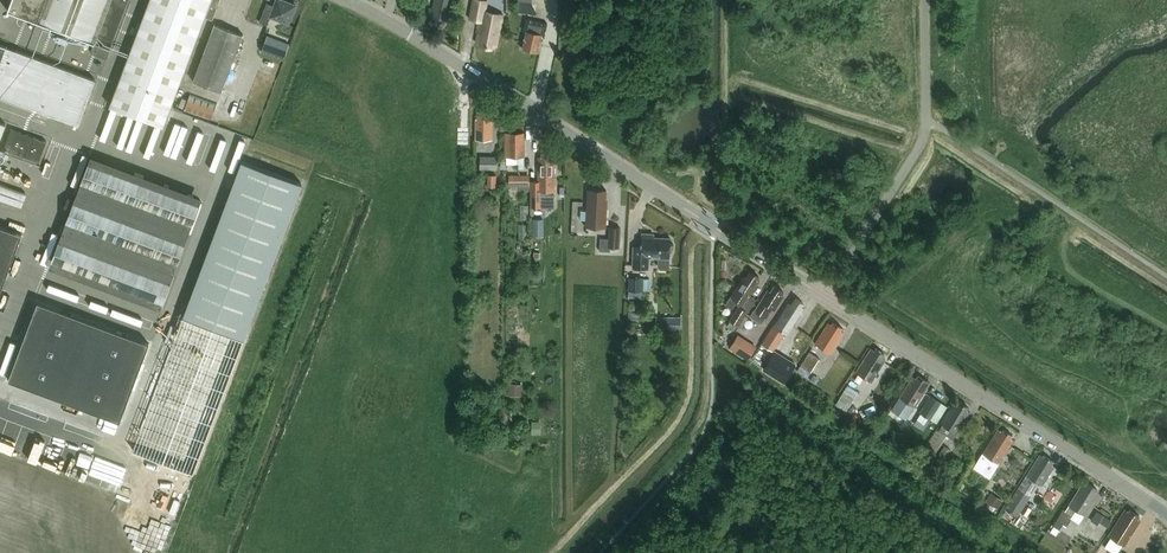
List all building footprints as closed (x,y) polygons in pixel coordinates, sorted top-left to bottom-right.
[(8,11),(93,43),(89,51),(106,57),(127,0),(12,0),(8,11)] [(109,99),(164,120),(211,0),(148,0),(109,99)] [(265,6),(262,14),(260,20),(268,23),(271,15),(289,22),(292,14),(297,3),(288,0),(276,0),(274,4),(272,9),(265,6)] [(450,14),(453,0),(434,0),(432,13),(435,13),(434,16),(445,19),(446,15),(449,16),(450,14)] [(503,14),(503,13),(485,10),(487,0),(474,0),(470,18),(479,20),(477,32),(479,32),(476,42),(481,43),(480,46),(492,48),(493,45),(497,45),(503,14)] [(537,4),(531,3),(520,1),(518,12),(535,14),(537,4)] [(526,18),(524,29),(527,30),(542,33),(544,34),(547,23),(526,18)] [(243,33),(215,23),(194,79),(222,89),(243,33)] [(527,30),(523,48),(538,51),(542,33),(527,30)] [(264,41),(260,52),(282,60),(286,50),(264,41)] [(6,45),(0,61),(0,95),(79,124),(95,79),(6,45)] [(217,103),(191,93),(184,110),(211,120),(217,103)] [(491,138),(492,114),(489,114),(489,110),(479,110),(479,118),(476,118),(476,138),(491,138)] [(179,120),(168,152),(222,169),(231,139),(217,135),(218,133),(195,126),(195,125),(179,120)] [(11,128),(3,148),(39,162),(47,141),(11,128)] [(505,132),(505,156),(506,156),(518,156),(524,156),(524,132),(505,132)] [(115,139),(113,145),(142,157),(146,145),(138,142),(135,150),(131,148),(132,146),(115,139)] [(539,155),(539,179),(531,179),(531,204),(541,205),(541,190),(555,190),(555,156),(553,156),(553,152),(542,152),(542,155),(539,155)] [(91,155),(49,266),(160,308),(202,197),(91,155)] [(480,155),(480,168),(486,168),(497,168),(497,155),(480,155)] [(242,160),(183,316),(243,338),(302,183),(242,160)] [(496,187),(497,175),(488,174),(487,187),(496,187)] [(528,185),(527,174),(511,174),(511,185),(517,185),(517,190),(526,190),(526,185),(528,185)] [(31,195),(34,181),(2,175),(0,188),(0,190),(31,195)] [(608,225),(608,203),(607,203),(607,188),(589,188),(588,225),(608,225)] [(541,190),(541,205),(554,205),(555,190),(541,190)] [(543,226),(543,219),(533,219),(533,235),(538,235),(541,235),(543,235),(543,229),(543,226)] [(23,235),(0,226),(0,294),(23,235)] [(621,226),(610,226),(609,237),(609,246),(611,247),(621,247),(621,226)] [(669,265),(670,238),(653,236),(653,232),(642,232),(641,246),(634,245),(633,267),(649,267),(649,256),(658,256),(657,264),(659,267),(666,267),(669,265)] [(611,247),(609,246),(609,237),(600,237),(600,250),(611,250),(611,247)] [(42,259),(50,262),(57,245),(49,241),(42,259)] [(743,275),(725,304),(732,308),(735,303),(738,305),(729,320),(730,320),(727,326),(734,330),(737,325),(738,325),(745,314),(747,311),(742,308),(750,295),(759,281),(757,279),(759,276),(751,271),(746,277),(743,275)] [(644,277),(629,276),(629,289),(642,289),(644,290),(644,277)] [(775,309),(784,295),(781,293),(783,290),(775,285),(771,291),(768,289),(751,316),(762,323),(772,307),(775,309)] [(762,343),(774,350),(785,332),(788,333),(804,307),(802,306),(804,303),(795,297),(791,303),(788,302),(762,343)] [(36,301),(7,377),(119,418),(147,342),(36,301)] [(243,338),(183,316),(133,449),(193,471),(243,338)] [(674,318),(666,318),(666,316),(663,316),(663,329),(674,329),(674,318)] [(112,327),(126,324),(124,317),(111,319),(112,327)] [(814,343),(830,353),(844,332),(841,330),(843,327),(833,321),(831,324),(828,322),(814,343)] [(748,359),(753,352),(756,347),(738,335),(730,348),(748,359)] [(871,382),(886,358),(883,356),(885,353),(876,347),(874,350),(871,348),(856,372),(871,382)] [(775,350),(764,369),(784,381),(795,363),(775,350)] [(809,351),(800,365),(811,372),(820,358),(809,351)] [(927,380),(918,375),(916,378),(913,376),(889,415),(903,424),(928,385),(925,384),(927,380)] [(509,383),(509,395),(521,395),(521,383),(509,383)] [(847,385),(836,404),(847,410),(858,391),(847,385)] [(929,399),(924,406),(920,412),(930,418),(941,402),(931,396),(929,399)] [(955,402),(941,423),(956,433),(970,412),(966,409),(968,406),(960,400),(958,404),(955,402)] [(941,402),(930,418),(937,423),(948,407),(941,402)] [(990,477),(999,462),(1014,439),(1011,437),(1013,435),(1004,429),(1002,431),(999,428),(974,467),(990,477)] [(935,453),(946,436),(936,429),(925,446),(935,453)] [(942,464),(951,450),(945,445),(935,459),(926,453),(923,459),(937,469),(941,463),(942,464)] [(1041,455),(1027,475),(1039,483),(1042,485),(1054,465),(1052,464),(1053,461),(1045,455),(1044,457),(1041,455)] [(1027,475),(1018,487),(1031,495),(1039,483),(1027,475)] [(1063,509),(1056,519),(1063,523),(1067,526),(1071,518),(1070,518),(1076,509),(1084,514),(1098,493),(1095,491),(1097,488),(1088,482),(1086,485),(1083,483),(1065,510),(1063,509)] [(1018,487),(1005,507),(1018,515),(1031,495),(1018,487)] [(1002,500),(991,493),(985,501),(996,509),(1002,500)] [(1016,525),(1025,529),(1034,510),(1026,506),(1016,525)] [(1109,535),(1112,537),(1124,545),(1140,520),(1137,518),(1139,515),(1130,509),(1128,511),(1125,509),(1109,535)] [(1098,511),(1092,520),(1098,525),(1100,522),(1104,516),(1104,515),(1098,511)] [(1111,521),(1104,516),(1100,522),(1107,527),(1111,521)] [(1054,526),(1059,529),(1063,523),(1056,519),(1053,525),(1054,526)]
